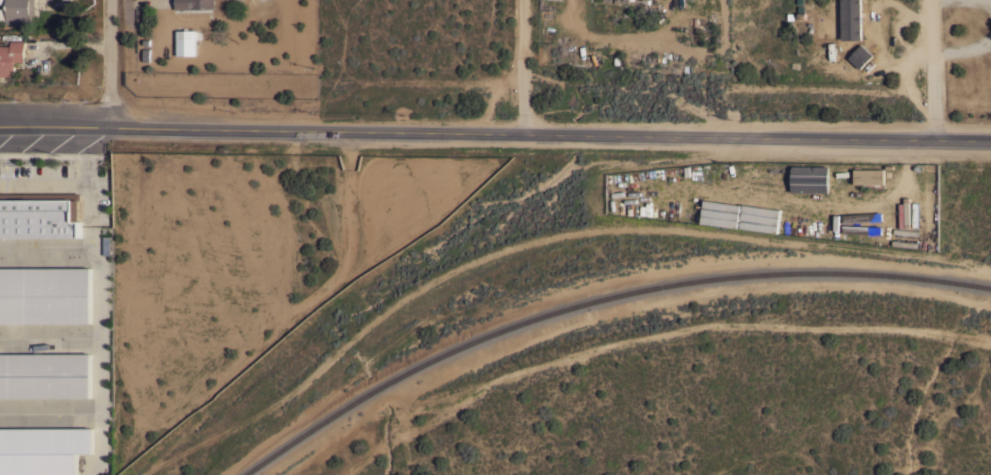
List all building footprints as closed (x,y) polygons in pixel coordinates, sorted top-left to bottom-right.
[(7,22),(7,0),(35,0),(35,12),(31,12),(31,22),(7,22)] [(176,8),(175,0),(215,0),(215,7),(176,8)] [(841,39),(860,39),(861,0),(841,0),(841,39)] [(195,55),(195,29),(175,30),(175,55),(195,55)] [(16,75),(0,75),(0,45),(11,45),(11,40),(25,40),(25,61),(16,61),(16,75)] [(872,55),(860,44),(848,58),(859,68),(872,55)] [(791,191),(827,192),(828,166),(792,165),(791,191)] [(884,168),(884,183),(854,183),(854,168),(884,168)] [(81,236),(0,236),(0,192),(81,192),(81,236)] [(917,242),(917,247),(892,244),(893,239),(917,242)] [(91,322),(0,322),(0,267),(91,267),(91,322)] [(91,396),(0,396),(0,353),(91,353),(91,396)] [(0,428),(0,474),(76,474),(76,453),(91,453),(91,427),(0,428)]
